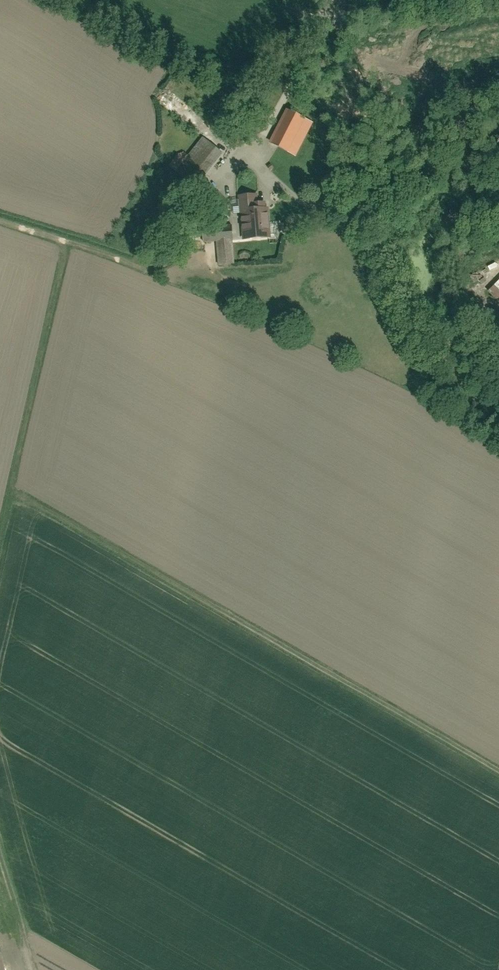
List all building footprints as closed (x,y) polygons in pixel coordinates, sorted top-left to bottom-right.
[(220,117),(215,126),(224,131),(229,122),(220,117)] [(221,153),(202,138),(188,157),(179,150),(169,165),(197,185),(221,153)] [(257,194),(238,195),(241,240),(270,238),(268,208),(258,209),(257,194)] [(217,242),(218,265),(235,264),(233,233),(204,235),(204,243),(217,242)] [(488,291),(498,302),(498,281),(488,291)]
